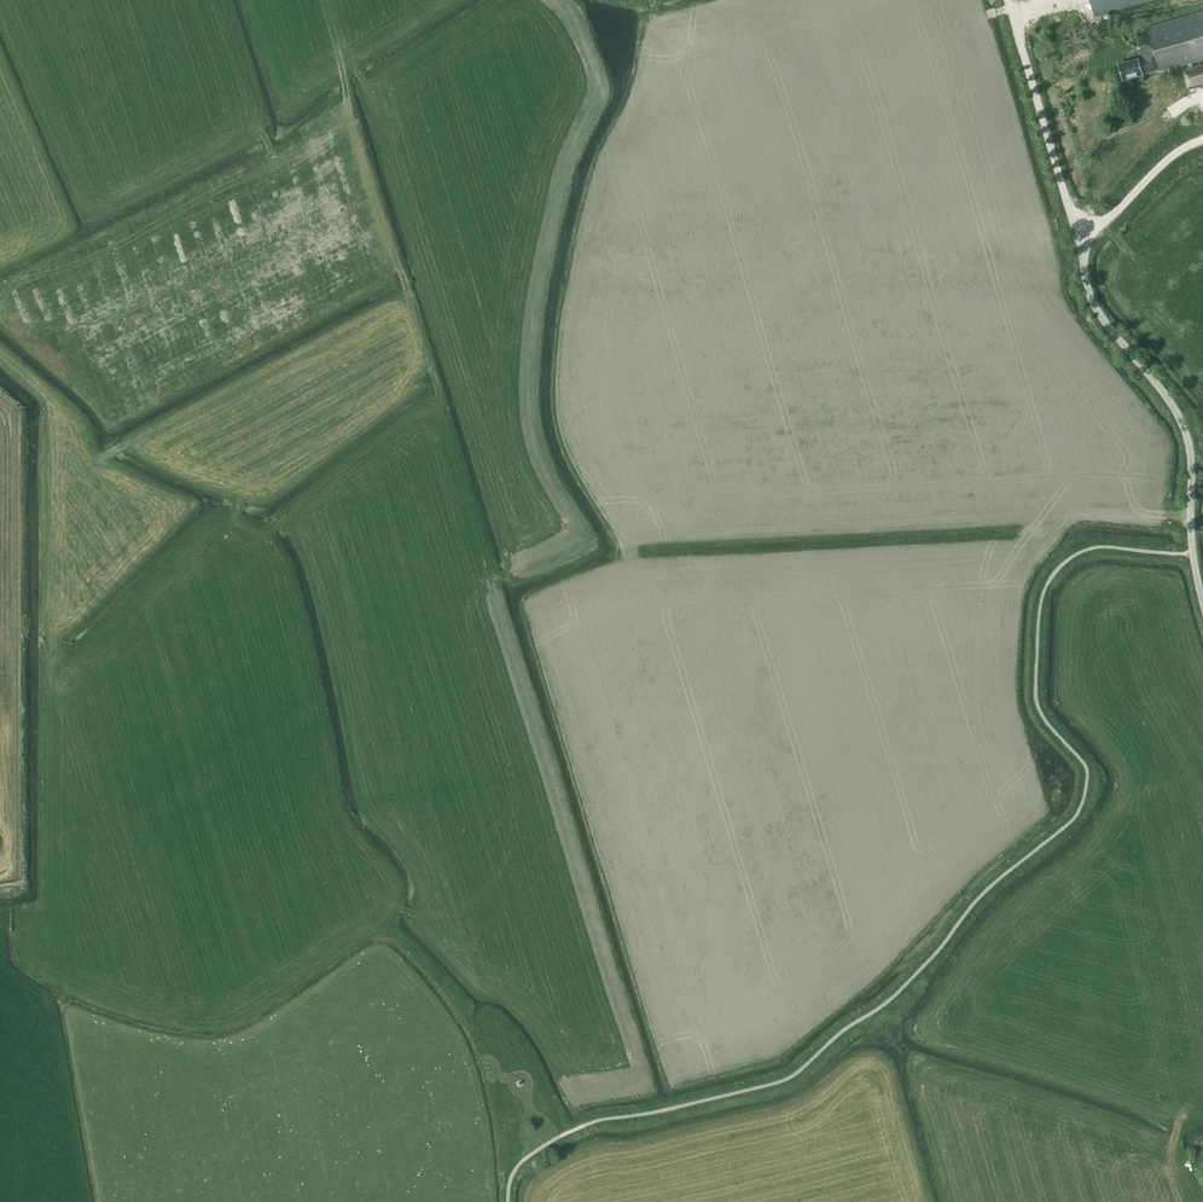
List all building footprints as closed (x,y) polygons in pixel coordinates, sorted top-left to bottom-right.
[(1095,17),(1152,0),(1090,0),(1095,17)] [(1135,32),(1143,58),(1139,59),(1118,65),(1123,81),(1144,75),(1144,74),(1158,70),(1159,73),(1187,65),(1188,68),(1181,70),(1187,90),(1202,86),(1202,64),(1193,67),(1192,64),(1202,61),(1202,13),(1135,32)] [(6,721),(6,712),(13,713),(13,721),(16,722),(16,709),(0,709),(0,721),(6,721)]
